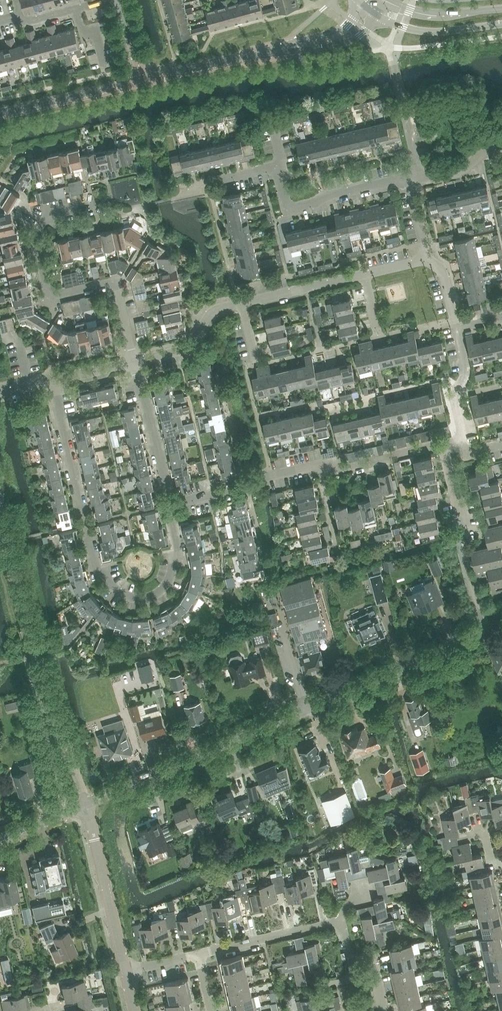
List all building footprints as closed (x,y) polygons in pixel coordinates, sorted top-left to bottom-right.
[(25,13),(36,10),(33,0),(21,0),(25,13)] [(36,10),(46,7),(44,0),(33,0),(36,10)] [(222,26),(232,23),(226,0),(222,0),(223,6),(217,8),(222,26)] [(232,23),(243,21),(238,2),(231,4),(230,0),(226,0),(232,23)] [(243,21),(253,18),(248,0),(244,0),(238,2),(243,21)] [(264,15),(260,0),(248,0),(253,18),(264,15)] [(298,0),(277,0),(278,6),(276,7),(277,11),(299,5),(298,0)] [(168,18),(193,11),(192,7),(186,9),(184,2),(166,7),(168,18)] [(207,26),(208,30),(209,30),(222,26),(217,8),(206,11),(210,25),(208,25),(207,26)] [(171,28),(190,23),(188,17),(194,15),(193,11),(168,18),(171,28)] [(195,33),(194,29),(191,30),(190,23),(171,28),(174,39),(195,33)] [(69,49),(71,56),(77,54),(78,57),(82,55),(75,28),(64,31),(69,49)] [(58,52),(69,49),(64,31),(53,34),(58,52)] [(43,36),(48,55),(58,52),(53,34),(43,36)] [(48,55),(43,36),(32,39),(33,41),(38,58),(48,55)] [(38,58),(33,41),(23,44),(28,63),(38,60),(38,58)] [(2,50),(7,68),(17,65),(12,47),(11,44),(8,45),(8,48),(2,50)] [(28,63),(23,44),(12,47),(17,65),(28,63)] [(396,120),(386,122),(391,143),(395,142),(395,139),(401,138),(396,120)] [(391,143),(386,122),(376,124),(380,143),(386,141),(386,144),(391,143)] [(366,127),(371,147),(376,146),(375,144),(380,143),(376,124),(366,127)] [(356,129),(361,147),(366,146),(367,148),(371,147),(366,127),(356,129)] [(346,131),(351,152),(356,151),(355,149),(361,147),(356,129),(346,131)] [(336,134),(341,152),(346,151),(347,153),(351,152),(346,131),(336,134)] [(327,136),(331,157),(336,156),(335,153),(341,152),(336,134),(327,136)] [(311,161),(307,141),(305,136),(295,138),(301,161),(306,160),(307,162),(311,161)] [(317,138),(321,157),(326,155),(327,158),(331,157),(327,136),(317,138)] [(241,140),(245,160),(250,159),(249,157),(255,155),(251,137),(241,140)] [(133,139),(128,140),(127,138),(117,141),(118,146),(118,147),(122,163),(133,161),(132,158),(135,158),(134,152),(131,152),(130,146),(134,145),(133,139)] [(317,138),(307,141),(311,161),(316,160),(315,158),(321,157),(317,138)] [(231,142),(235,160),(240,159),(241,161),(245,160),(241,140),(231,142)] [(235,160),(231,142),(221,144),(226,165),(230,164),(230,162),(235,160)] [(226,165),(221,144),(211,147),(215,165),(220,164),(221,166),(226,165)] [(96,151),(89,153),(88,147),(83,148),(88,170),(99,167),(100,167),(96,151)] [(118,147),(107,150),(113,177),(117,176),(115,165),(122,163),(118,147)] [(215,165),(211,147),(201,149),(206,170),(210,169),(210,166),(215,165)] [(79,148),(68,150),(72,168),(83,165),(79,148)] [(96,151),(100,167),(99,167),(100,169),(107,167),(109,177),(113,177),(107,150),(107,149),(96,151)] [(206,170),(201,149),(191,151),(195,170),(201,168),(201,171),(206,170)] [(72,168),(68,150),(59,153),(63,170),(72,168)] [(195,170),(191,151),(181,154),(186,174),(190,173),(190,171),(195,170)] [(63,170),(59,153),(48,155),(52,172),(63,170)] [(181,154),(171,156),(175,174),(181,173),(181,175),(186,174),(181,154)] [(39,157),(43,173),(42,173),(43,175),(52,172),(48,155),(39,157)] [(30,166),(32,176),(42,173),(43,173),(39,157),(28,160),(30,166)] [(30,166),(22,168),(18,176),(20,177),(15,185),(23,190),(32,176),(30,166)] [(75,181),(78,194),(84,192),(81,180),(75,181)] [(78,194),(75,181),(69,183),(72,195),(78,194)] [(482,186),(477,188),(481,206),(491,204),(487,183),(482,184),(482,186)] [(481,206),(477,188),(471,189),(471,187),(466,188),(471,208),(481,206)] [(471,208),(466,188),(462,189),(462,191),(457,192),(461,211),(471,208)] [(11,210),(20,195),(11,190),(7,198),(2,195),(0,198),(0,203),(0,212),(11,210)] [(461,211),(457,192),(452,194),(451,191),(446,192),(451,213),(461,211)] [(222,203),(223,207),(244,202),(241,192),(223,196),(224,202),(222,203)] [(451,213),(446,192),(442,193),(442,196),(437,197),(441,215),(451,213)] [(437,197),(432,198),(431,196),(426,197),(431,218),(441,215),(437,197)] [(390,203),(385,204),(389,223),(399,220),(394,200),(390,201),(390,203)] [(244,202),(223,207),(224,212),(226,211),(228,217),(246,212),(244,202)] [(379,203),(374,204),(379,225),(380,231),(390,228),(389,223),(385,204),(379,206),(379,203)] [(370,208),(365,209),(369,227),(379,225),(374,204),(370,205),(370,208)] [(359,208),(354,209),(361,237),(371,235),(369,227),(365,209),(360,210),(359,208)] [(350,212),(345,214),(349,232),(351,240),(361,237),(354,209),(350,210),(350,212)] [(14,220),(11,210),(0,212),(0,224),(14,220)] [(246,212),(228,217),(229,222),(227,222),(228,227),(248,222),(246,212)] [(322,224),(316,226),(321,244),(331,241),(330,237),(336,235),(339,234),(349,232),(345,214),(340,215),(339,213),(334,214),(337,226),(334,227),(331,227),(328,228),(326,221),(321,222),(322,224)] [(16,231),(14,220),(0,224),(0,235),(16,231)] [(142,233),(140,232),(143,227),(135,222),(132,227),(131,226),(123,228),(127,245),(132,244),(132,243),(139,247),(145,239),(141,236),(142,233)] [(232,236),(251,232),(248,222),(228,227),(229,232),(231,231),(232,236)] [(310,224),(306,226),(311,246),(312,251),(322,249),(321,244),(316,226),(311,227),(310,224)] [(88,227),(94,251),(95,256),(106,254),(105,249),(101,233),(101,231),(96,233),(94,226),(88,227)] [(302,229),(296,230),(301,248),(311,246),(306,226),(301,227),(302,229)] [(94,251),(88,227),(83,228),(85,235),(80,236),(83,253),(83,254),(94,251)] [(127,245),(123,228),(113,230),(116,246),(116,247),(127,245)] [(291,229),(286,230),(291,251),(301,248),(296,230),(291,232),(291,229)] [(16,231),(0,235),(2,244),(19,240),(17,230),(16,231)] [(116,246),(113,230),(101,233),(105,249),(116,246)] [(251,232),(232,236),(234,242),(231,242),(232,247),(253,242),(251,232)] [(84,257),(83,254),(83,253),(80,236),(80,235),(69,238),(73,255),(76,254),(76,255),(77,258),(81,258),(83,258),(84,257)] [(457,245),(458,251),(476,246),(474,236),(453,241),(454,246),(457,245)] [(74,260),(73,255),(69,238),(57,241),(59,249),(61,248),(63,255),(61,258),(62,261),(64,263),(74,260)] [(2,244),(5,255),(22,250),(19,240),(2,244)] [(169,255),(168,251),(158,244),(157,246),(149,241),(143,250),(157,258),(169,255)] [(253,242),(232,247),(233,251),(236,251),(237,256),(255,252),(253,242)] [(476,246),(458,251),(459,256),(457,257),(458,261),(478,256),(476,246)] [(22,250),(5,255),(7,264),(23,260),(24,260),(22,250)] [(255,252),(237,256),(238,262),(236,262),(237,267),(258,262),(255,252)] [(169,255),(157,258),(160,271),(177,267),(174,254),(169,255)] [(478,256),(458,261),(459,266),(461,265),(463,271),(481,266),(478,256)] [(117,268),(119,269),(123,261),(119,259),(115,260),(117,268)] [(23,260),(7,264),(9,276),(26,272),(23,260)] [(117,268),(115,260),(109,261),(112,273),(117,272),(119,269),(117,268)] [(123,261),(119,269),(117,272),(122,275),(129,265),(123,261)] [(258,262),(237,267),(238,271),(240,271),(242,276),(260,272),(258,262)] [(481,266),(463,271),(464,276),(461,277),(463,281),(483,276),(481,266)] [(131,281),(138,270),(133,267),(126,277),(131,281)] [(162,280),(184,275),(183,271),(178,273),(177,267),(160,271),(162,280)] [(77,271),(80,283),(85,282),(83,270),(77,271)] [(138,270),(131,281),(132,286),(144,283),(142,273),(138,270)] [(80,283),(77,271),(71,273),(63,275),(66,287),(74,285),(80,283)] [(28,282),(26,272),(9,276),(12,286),(28,282)] [(184,275),(162,280),(164,290),(180,286),(181,286),(180,280),(185,279),(184,275)] [(467,290),(485,286),(483,276),(463,281),(464,286),(466,285),(467,290)] [(14,295),(32,291),(29,282),(28,282),(12,286),(14,295)] [(134,294),(146,291),(144,283),(132,286),(134,294)] [(164,290),(167,300),(183,296),(180,286),(164,290)] [(485,286),(467,290),(469,296),(466,296),(467,301),(488,297),(485,286)] [(33,301),(34,301),(32,291),(14,295),(16,305),(33,301)] [(146,291),(134,294),(136,300),(148,297),(146,291)] [(86,297),(88,309),(94,308),(92,296),(86,297)] [(164,312),(180,308),(179,301),(184,300),(183,296),(167,300),(162,301),(164,312)] [(88,309),(86,297),(80,299),(83,311),(88,309)] [(148,297),(136,300),(137,306),(149,303),(148,297)] [(336,314),(353,310),(350,298),(333,302),(336,314)] [(83,311),(80,299),(74,300),(77,312),(83,311)] [(77,312),(74,300),(68,301),(71,313),(77,312)] [(19,315),(35,311),(33,301),(16,305),(19,315)] [(71,313),(68,301),(62,303),(65,315),(71,313)] [(149,303),(137,306),(139,311),(144,310),(150,309),(149,303)] [(473,305),(475,312),(482,311),(480,304),(473,305)] [(167,322),(183,318),(180,308),(164,312),(167,322)] [(339,326),(356,323),(353,310),(336,314),(339,326)] [(19,315),(21,324),(27,323),(34,327),(35,325),(43,330),(49,321),(35,312),(35,311),(19,315)] [(268,330),(285,326),(282,314),(266,318),(268,330)] [(6,318),(9,330),(15,329),(12,317),(6,318)] [(6,318),(0,320),(3,332),(9,330),(6,318)] [(108,318),(103,319),(97,321),(98,325),(102,341),(113,338),(112,333),(114,332),(113,326),(110,327),(108,318)] [(184,318),(183,318),(167,322),(169,332),(165,333),(166,339),(182,335),(180,329),(186,328),(184,318)] [(137,328),(149,325),(148,319),(135,322),(137,328)] [(68,332),(53,323),(48,332),(63,341),(69,339),(70,339),(68,332)] [(339,326),(342,339),(359,335),(356,323),(339,326)] [(102,341),(98,325),(88,327),(92,343),(102,341)] [(149,325),(137,328),(138,334),(150,331),(149,325)] [(271,342),(288,338),(285,326),(268,330),(271,342)] [(77,330),(81,347),(92,344),(92,343),(88,327),(77,330)] [(68,332),(70,339),(69,339),(72,349),(81,347),(77,330),(68,332)] [(414,331),(407,332),(409,341),(404,342),(407,359),(420,356),(418,347),(415,337),(414,331)] [(480,341),(474,343),(472,334),(466,336),(472,361),(484,358),(480,341)] [(492,338),(496,355),(501,354),(501,336),(492,338)] [(271,342),(274,354),(291,350),(288,338),(271,342)] [(480,341),(484,358),(496,355),(492,338),(480,341)] [(383,365),(379,348),(374,349),(372,341),(365,342),(371,367),(383,365)] [(365,342),(359,344),(361,352),(355,353),(359,370),(371,367),(365,342)] [(407,359),(404,342),(392,345),(395,362),(407,359)] [(442,342),(430,345),(434,361),(446,358),(442,342)] [(395,362),(392,345),(379,348),(383,365),(395,362)] [(434,361),(430,345),(418,347),(420,356),(422,364),(434,361)] [(305,383),(317,380),(315,372),(311,355),(305,357),(307,365),(301,366),(305,383)] [(217,378),(216,374),(214,375),(211,363),(197,366),(201,382),(217,378)] [(351,363),(339,366),(343,383),(355,380),(351,363)] [(269,365),(263,367),(269,392),(281,389),(277,372),(271,373),(269,365)] [(305,383),(301,366),(289,369),(293,386),(305,383)] [(343,383),(339,366),(327,369),(331,386),(343,383)] [(257,395),(269,392),(263,367),(257,368),(259,376),(253,378),(257,395)] [(277,372),(281,389),(293,386),(289,369),(277,372)] [(331,386),(327,369),(315,372),(317,380),(319,388),(331,386)] [(218,395),(216,383),(218,383),(217,378),(201,382),(205,398),(218,395)] [(98,388),(101,402),(118,398),(116,390),(118,389),(116,381),(109,383),(110,386),(98,388)] [(432,410),(444,407),(439,382),(432,384),(434,392),(428,393),(432,410)] [(154,399),(155,403),(172,399),(168,383),(154,386),(157,398),(154,399)] [(98,388),(86,391),(85,388),(78,390),(80,398),(83,398),(84,403),(85,406),(101,402),(98,388)] [(432,410),(428,393),(416,396),(420,413),(432,410)] [(221,407),(218,395),(205,398),(208,414),(225,410),(224,406),(221,407)] [(392,402),(386,403),(384,395),(378,396),(382,413),(384,422),(396,419),(392,402)] [(485,402),(479,403),(477,395),(471,396),(477,421),(489,419),(485,402)] [(420,413),(416,396),(404,399),(408,416),(420,413)] [(172,399),(155,403),(156,407),(159,407),(162,418),(176,415),(172,399)] [(392,402),(396,419),(408,416),(404,399),(392,402)] [(485,402),(489,419),(501,416),(497,399),(485,402)] [(139,424),(136,412),(139,411),(137,404),(129,406),(129,409),(121,411),(125,427),(139,424)] [(226,427),(223,415),(226,415),(225,410),(208,414),(212,430),(226,427)] [(53,427),(52,423),(49,424),(46,411),(33,415),(36,431),(53,427)] [(300,415),(304,432),(316,429),(314,420),(312,412),(300,415)] [(386,430),(384,422),(382,413),(370,416),(374,433),(386,430)] [(162,431),(163,435),(180,431),(176,415),(162,418),(165,430),(162,431)] [(288,418),(292,434),(304,432),(300,415),(288,418)] [(374,433),(370,416),(358,419),(362,435),(374,433)] [(316,429),(318,437),(330,434),(326,417),(314,420),(316,429)] [(91,435),(87,419),(79,421),(78,418),(70,420),(72,427),(74,427),(77,438),(91,435)] [(276,420),(280,437),(292,434),(288,418),(276,420)] [(362,435),(358,419),(346,421),(350,438),(362,435)] [(276,420),(264,423),(268,440),(280,437),(276,420)] [(194,421),(184,424),(184,425),(185,430),(196,428),(194,421)] [(346,421),(334,424),(338,441),(350,438),(346,421)] [(112,432),(120,430),(118,423),(111,425),(112,432)] [(145,439),(144,435),(142,436),(139,424),(125,427),(129,443),(145,439)] [(54,431),(53,427),(36,431),(40,447),(54,444),(51,432),(54,431)] [(229,439),(226,427),(212,430),(216,446),(232,442),(231,438),(229,439)] [(163,435),(164,439),(167,439),(170,451),(183,447),(180,431),(163,435)] [(91,435),(77,438),(80,450),(77,451),(78,455),(95,451),(91,435)] [(146,444),(145,439),(129,443),(133,459),(146,456),(144,444),(146,444)] [(233,459),(231,447),(233,447),(232,442),(216,446),(220,462),(233,459)] [(60,459),(59,455),(57,456),(54,444),(40,447),(44,463),(60,459)] [(183,447),(170,451),(172,462),(170,463),(171,467),(187,463),(183,447)] [(212,449),(205,450),(207,458),(214,457),(212,449)] [(78,455),(79,459),(82,459),(85,470),(99,467),(95,451),(78,455)] [(136,475),(153,472),(152,467),(149,468),(146,456),(133,459),(136,475)] [(417,472),(434,468),(431,456),(414,460),(417,472)] [(61,463),(60,459),(44,463),(48,479),(61,476),(59,464),(61,463)] [(220,462),(224,479),(232,477),(232,480),(241,478),(239,470),(236,471),(233,459),(220,462)] [(171,467),(172,472),(174,471),(177,483),(191,480),(187,463),(171,467)] [(495,481),(492,465),(476,468),(477,473),(469,475),(471,487),(480,485),(490,482),(495,481)] [(85,483),(86,487),(102,483),(99,467),(85,470),(88,482),(85,483)] [(420,484),(437,480),(434,468),(417,472),(420,484)] [(116,471),(109,473),(111,481),(118,479),(116,471)] [(140,491),(151,489),(154,488),(151,476),(154,476),(153,472),(136,475),(140,491)] [(396,494),(390,472),(378,474),(381,484),(384,497),(396,494)] [(68,491),(67,487),(64,488),(61,476),(48,479),(51,495),(68,491)] [(437,480),(420,484),(415,485),(418,497),(435,493),(439,492),(437,480)] [(480,485),(483,496),(501,491),(498,480),(495,481),(490,482),(480,485)] [(102,483),(86,487),(87,491),(90,491),(92,503),(95,502),(106,499),(102,483)] [(299,500),(316,496),(313,484),(296,488),(299,500)] [(384,501),(384,497),(381,484),(369,487),(371,499),(372,504),(384,501)] [(154,501),(151,489),(140,491),(137,492),(141,508),(158,505),(157,500),(154,501)] [(69,496),(68,491),(51,495),(55,511),(69,508),(66,496),(69,496)] [(282,491),(271,494),(274,505),(278,504),(277,497),(283,496),(282,491)] [(485,507),(501,503),(501,495),(501,491),(483,496),(485,507)] [(421,509),(433,506),(438,505),(435,493),(418,497),(421,509)] [(316,496),(299,500),(302,512),(314,509),(319,508),(316,496)] [(232,504),(234,511),(228,512),(230,521),(250,517),(247,505),(250,504),(248,497),(240,499),(240,502),(232,504)] [(109,498),(106,499),(95,502),(98,514),(95,514),(96,519),(113,515),(109,498)] [(359,501),(360,506),(364,523),(376,520),(372,504),(371,499),(359,501)] [(489,522),(498,520),(497,516),(501,515),(501,503),(485,507),(489,522)] [(351,521),(348,509),(347,504),(335,507),(339,524),(351,521)] [(348,509),(351,521),(352,526),(364,523),(360,506),(348,509)] [(433,506),(421,509),(416,510),(419,522),(436,519),(433,506)] [(55,511),(59,528),(76,524),(75,519),(72,520),(69,508),(55,511)] [(314,509),(302,512),(297,513),(300,525),(317,521),(314,509)] [(160,527),(160,526),(157,515),(160,514),(159,510),(142,513),(146,530),(149,530),(149,529),(160,527)] [(250,517),(230,521),(234,537),(256,532),(255,528),(253,529),(250,517)] [(436,519),(419,522),(422,535),(439,531),(436,519)] [(115,538),(118,537),(114,520),(97,524),(98,529),(101,528),(104,539),(104,540),(115,537),(115,538)] [(201,538),(197,522),(189,524),(189,521),(180,523),(182,531),(185,530),(188,542),(201,538)] [(317,521),(300,525),(303,537),(320,533),(317,521)] [(471,550),(473,557),(470,561),(474,564),(476,572),(488,569),(493,593),(501,591),(501,547),(501,545),(501,523),(484,527),(488,546),(471,550)] [(149,529),(149,530),(153,546),(161,544),(162,546),(170,545),(168,537),(165,538),(163,526),(160,526),(160,527),(149,529)] [(78,546),(75,534),(78,533),(77,529),(60,533),(64,549),(78,546)] [(238,554),(257,549),(255,537),(257,537),(256,532),(234,537),(238,554)] [(306,549),(310,548),(322,545),(320,533),(303,537),(306,549)] [(104,540),(104,539),(101,540),(104,552),(101,553),(103,560),(111,558),(111,555),(119,554),(115,538),(115,537),(104,540)] [(205,555),(201,538),(188,542),(190,554),(188,554),(189,559),(205,555)] [(322,545),(310,548),(313,560),(330,556),(327,544),(322,545)] [(82,562),(84,562),(83,557),(81,558),(78,546),(64,549),(68,565),(82,562)] [(238,554),(242,573),(244,579),(258,575),(257,569),(265,568),(263,560),(260,561),(257,549),(238,554)] [(189,559),(189,562),(192,562),(192,573),(206,574),(205,555),(189,559)] [(437,558),(430,561),(435,574),(442,571),(437,558)] [(392,560),(384,561),(386,570),(394,569),(392,560)] [(82,562),(68,565),(72,581),(88,577),(87,573),(84,574),(82,562)] [(187,583),(185,587),(202,593),(206,574),(192,573),(190,584),(187,583)] [(370,576),(375,595),(378,595),(380,602),(388,600),(381,573),(370,576)] [(79,599),(91,592),(87,582),(89,581),(88,577),(72,581),(79,599)] [(301,581),(281,587),(283,596),(284,599),(287,608),(287,609),(289,617),(293,632),(296,642),(297,644),(300,654),(301,656),(309,654),(319,651),(316,639),(327,636),(324,623),(320,610),(317,599),(315,590),(314,587),(311,579),(301,581)] [(412,593),(408,595),(415,612),(418,610),(437,603),(443,600),(440,594),(434,579),(426,583),(427,587),(414,593),(412,593)] [(181,601),(191,610),(202,593),(185,587),(184,590),(187,591),(181,601)] [(74,603),(88,619),(104,601),(100,599),(98,601),(91,592),(79,599),(74,603)] [(167,608),(176,623),(191,610),(181,601),(172,608),(170,606),(167,608)] [(118,616),(108,610),(111,607),(107,605),(96,618),(113,629),(118,616)] [(168,633),(169,630),(168,626),(176,623),(167,608),(164,610),(166,612),(155,617),(158,630),(159,634),(162,635),(168,633)] [(355,624),(357,629),(362,643),(363,643),(364,643),(372,640),(377,638),(376,638),(384,634),(384,635),(385,634),(385,633),(377,615),(377,614),(376,614),(355,623),(354,623),(355,624)] [(132,633),(133,616),(129,615),(129,618),(118,616),(113,629),(132,633)] [(137,616),(133,616),(132,633),(152,632),(149,618),(137,619),(137,616)] [(67,625),(61,626),(64,639),(65,642),(65,643),(69,643),(82,627),(77,623),(69,633),(67,625)] [(265,627),(250,631),(255,645),(269,641),(265,627)] [(102,637),(99,644),(105,647),(109,639),(102,637)] [(501,672),(501,643),(488,649),(499,674),(501,672)] [(301,656),(300,656),(305,674),(325,669),(320,651),(319,651),(309,654),(301,656)] [(229,659),(231,665),(230,665),(235,684),(249,681),(248,676),(255,674),(255,675),(265,673),(261,659),(251,661),(252,663),(245,665),(244,662),(243,662),(242,656),(238,654),(231,656),(229,659)] [(150,664),(139,667),(143,682),(154,679),(150,664)] [(181,674),(171,676),(175,689),(184,687),(181,674)] [(412,716),(409,717),(415,734),(418,735),(422,734),(423,731),(421,723),(431,720),(428,710),(424,712),(418,696),(413,698),(411,697),(409,698),(408,700),(406,700),(412,716)] [(19,700),(12,702),(15,711),(21,709),(19,700)] [(205,719),(201,702),(185,706),(190,723),(205,719)] [(102,718),(99,705),(83,709),(86,722),(102,718)] [(137,705),(130,707),(133,720),(141,718),(140,715),(137,705)] [(142,720),(139,721),(140,723),(144,739),(153,736),(153,735),(165,732),(161,716),(159,710),(146,714),(140,715),(141,718),(142,720)] [(105,733),(98,736),(106,763),(126,756),(126,755),(133,753),(122,719),(103,725),(105,733)] [(340,734),(349,759),(382,747),(377,734),(370,737),(366,727),(359,730),(358,727),(340,734)] [(309,746),(299,750),(309,774),(325,767),(325,766),(330,764),(327,755),(321,757),(315,744),(309,746)] [(424,754),(413,757),(418,773),(429,769),(424,754)] [(456,755),(445,757),(447,765),(458,762),(456,755)] [(14,776),(20,797),(33,792),(29,778),(36,776),(31,763),(20,766),(22,774),(14,776)] [(286,767),(278,771),(275,765),(256,773),(263,789),(264,789),(266,796),(291,786),(290,784),(287,767),(286,767)] [(391,768),(381,772),(389,791),(407,784),(403,774),(395,777),(391,768)] [(250,799),(259,797),(256,785),(247,786),(250,799)] [(232,792),(214,800),(222,818),(239,810),(241,814),(247,811),(252,809),(249,797),(242,799),(236,802),(232,792)] [(493,805),(491,801),(490,797),(490,792),(479,795),(478,793),(470,795),(470,796),(474,812),(479,811),(481,818),(494,815),(492,806),(493,805)] [(337,795),(323,801),(331,824),(346,818),(337,795)] [(471,822),(469,813),(474,812),(470,796),(465,797),(467,804),(453,807),(455,816),(456,816),(458,825),(471,822)] [(491,801),(493,805),(492,806),(494,815),(496,823),(501,822),(501,798),(491,801)] [(208,823),(203,811),(197,813),(193,804),(175,811),(182,829),(200,822),(201,825),(208,823)] [(458,825),(456,816),(455,816),(443,819),(447,836),(441,838),(442,842),(442,843),(458,840),(456,834),(460,834),(458,825)] [(141,835),(138,836),(138,837),(139,837),(140,841),(140,843),(142,848),(141,848),(141,849),(146,847),(147,848),(150,855),(168,848),(169,855),(178,853),(175,840),(167,842),(161,830),(159,823),(140,831),(141,835)] [(458,840),(442,843),(443,849),(452,847),(455,860),(464,858),(473,856),(473,855),(470,842),(459,845),(458,840)] [(368,855),(360,857),(358,847),(351,848),(348,849),(349,854),(350,854),(352,863),(353,869),(363,867),(367,866),(368,869),(373,868),(371,861),(372,857),(368,855)] [(411,856),(418,855),(417,848),(409,850),(411,856)] [(37,892),(48,890),(49,890),(49,888),(48,885),(52,884),(58,882),(64,881),(65,881),(65,879),(59,855),(59,853),(57,854),(52,855),(46,856),(40,858),(39,858),(39,859),(40,859),(41,864),(31,866),(30,866),(30,867),(36,891),(36,893),(37,892)] [(479,874),(478,868),(485,867),(482,853),(473,855),(473,856),(464,858),(467,871),(462,872),(464,878),(470,876),(479,874)] [(188,854),(182,856),(185,865),(191,863),(188,854)] [(331,865),(331,868),(336,867),(346,864),(346,865),(352,863),(350,854),(349,854),(329,858),(331,865)] [(387,860),(388,860),(372,856),(372,857),(371,861),(373,868),(368,869),(370,879),(390,875),(391,874),(389,865),(388,865),(387,860)] [(329,858),(320,860),(322,867),(331,865),(329,858)] [(402,878),(397,858),(388,860),(387,860),(388,865),(389,865),(391,874),(390,875),(392,880),(402,878)] [(336,867),(331,868),(331,865),(324,867),(324,868),(326,876),(337,873),(341,886),(336,887),(339,898),(347,896),(345,886),(351,885),(346,865),(346,864),(336,867)] [(419,865),(411,866),(413,873),(421,871),(419,865)] [(296,877),(298,882),(301,895),(315,891),(313,884),(318,883),(315,867),(308,869),(309,874),(296,877)] [(470,876),(473,886),(495,881),(493,871),(479,874),(470,876)] [(301,895),(298,882),(285,884),(283,875),(277,876),(281,892),(286,891),(289,902),(302,899),(301,895)] [(264,903),(277,900),(276,893),(281,892),(277,876),(271,878),(273,882),(259,885),(260,890),(264,903)] [(13,906),(11,900),(20,898),(15,877),(0,881),(0,885),(2,894),(0,894),(0,909),(13,906)] [(392,880),(385,881),(388,891),(408,887),(407,880),(406,877),(402,878),(392,880)] [(475,896),(497,891),(495,881),(473,886),(475,896)] [(260,890),(259,885),(259,884),(247,887),(246,883),(245,883),(245,882),(240,883),(241,889),(245,904),(250,903),(252,911),(265,908),(264,903),(260,890)] [(228,917),(241,913),(240,905),(245,904),(241,889),(235,890),(237,896),(224,899),(225,903),(228,917)] [(477,907),(500,901),(497,891),(475,896),(477,907)] [(379,919),(389,917),(386,902),(384,897),(375,899),(379,919)] [(501,912),(500,901),(477,907),(480,917),(501,912)] [(228,917),(225,903),(213,906),(211,902),(206,903),(209,918),(214,917),(216,924),(230,921),(228,917)] [(34,906),(32,906),(33,908),(35,918),(35,920),(36,919),(64,913),(66,913),(65,912),(63,904),(64,904),(63,903),(62,903),(49,906),(48,904),(48,903),(47,903),(34,906)] [(192,930),(193,930),(206,927),(204,920),(209,918),(206,903),(200,904),(201,909),(188,912),(189,917),(192,930)] [(29,907),(22,909),(25,924),(32,922),(29,907)] [(193,930),(192,930),(189,917),(177,920),(175,910),(169,911),(172,927),(178,926),(181,938),(194,934),(193,930)] [(169,911),(159,914),(160,918),(151,920),(152,925),(155,938),(156,938),(169,935),(167,928),(172,927),(169,911)] [(501,922),(501,912),(480,917),(482,927),(501,922)] [(373,920),(374,920),(373,914),(363,916),(367,937),(374,935),(377,935),(376,930),(373,920)] [(377,935),(374,935),(375,940),(378,940),(379,945),(385,944),(382,929),(396,925),(394,919),(394,916),(389,917),(379,919),(374,920),(373,920),(376,930),(377,935)] [(53,922),(40,928),(43,935),(46,943),(54,940),(57,948),(51,951),(55,961),(62,958),(77,952),(68,932),(59,936),(56,930),(53,922)] [(482,927),(484,937),(485,937),(501,933),(501,922),(482,927)] [(141,923),(139,923),(133,925),(137,940),(142,939),(144,946),(157,943),(156,938),(155,938),(152,925),(143,928),(141,923)] [(432,924),(426,925),(427,934),(434,933),(432,924)] [(483,948),(501,944),(501,933),(485,937),(484,937),(480,938),(483,948)] [(405,937),(398,939),(399,946),(406,944),(405,937)] [(320,963),(317,952),(322,951),(320,941),(308,944),(305,945),(306,949),(309,959),(308,959),(310,965),(320,963)] [(390,948),(392,958),(415,953),(412,943),(406,944),(399,946),(390,948)] [(501,955),(501,944),(483,948),(485,959),(501,955)] [(303,960),(308,959),(309,959),(306,949),(286,954),(288,961),(288,964),(293,963),(293,962),(303,960)] [(413,964),(413,965),(417,964),(415,953),(392,958),(395,969),(413,964)] [(220,960),(222,971),(245,965),(242,955),(220,960)] [(501,966),(501,955),(485,959),(487,969),(501,966)] [(293,962),(293,963),(288,964),(288,961),(283,962),(284,965),(285,970),(290,969),(290,972),(295,971),(298,983),(307,980),(303,960),(293,962)] [(413,965),(413,964),(395,969),(391,970),(393,980),(416,975),(413,965)] [(245,965),(222,971),(225,981),(247,976),(245,965)] [(490,979),(501,976),(501,966),(487,969),(490,979)] [(11,970),(3,972),(6,983),(13,982),(11,970)] [(487,973),(481,976),(483,981),(489,978),(487,973)] [(416,975),(393,980),(396,990),(418,985),(416,975)] [(247,976),(225,981),(227,991),(249,986),(247,976)] [(490,979),(492,990),(496,989),(501,987),(501,976),(490,979)] [(166,983),(168,993),(190,988),(188,978),(166,983)] [(78,1004),(92,1001),(91,994),(87,995),(84,981),(62,986),(65,1001),(77,998),(78,1004)] [(42,983),(31,985),(33,993),(43,990),(42,983)] [(418,985),(396,990),(398,1000),(420,995),(418,985)] [(229,1001),(252,996),(249,986),(227,991),(229,1001)] [(171,1004),(189,1000),(193,999),(190,988),(168,993),(171,1004)] [(30,1009),(27,994),(22,995),(20,989),(0,994),(4,1010),(20,1010),(30,1009)] [(423,1005),(420,995),(398,1000),(400,1010),(404,1010),(423,1006),(423,1005)] [(229,1001),(232,1010),(234,1010),(254,1006),(252,996),(229,1001)] [(311,997),(308,997),(301,999),(304,1010),(315,1010),(311,997)] [(189,1000),(171,1004),(167,1005),(168,1010),(187,1010),(191,1010),(189,1000)] [(78,1004),(79,1010),(74,1010),(91,1010),(90,1008),(94,1007),(92,1001),(78,1004)]
